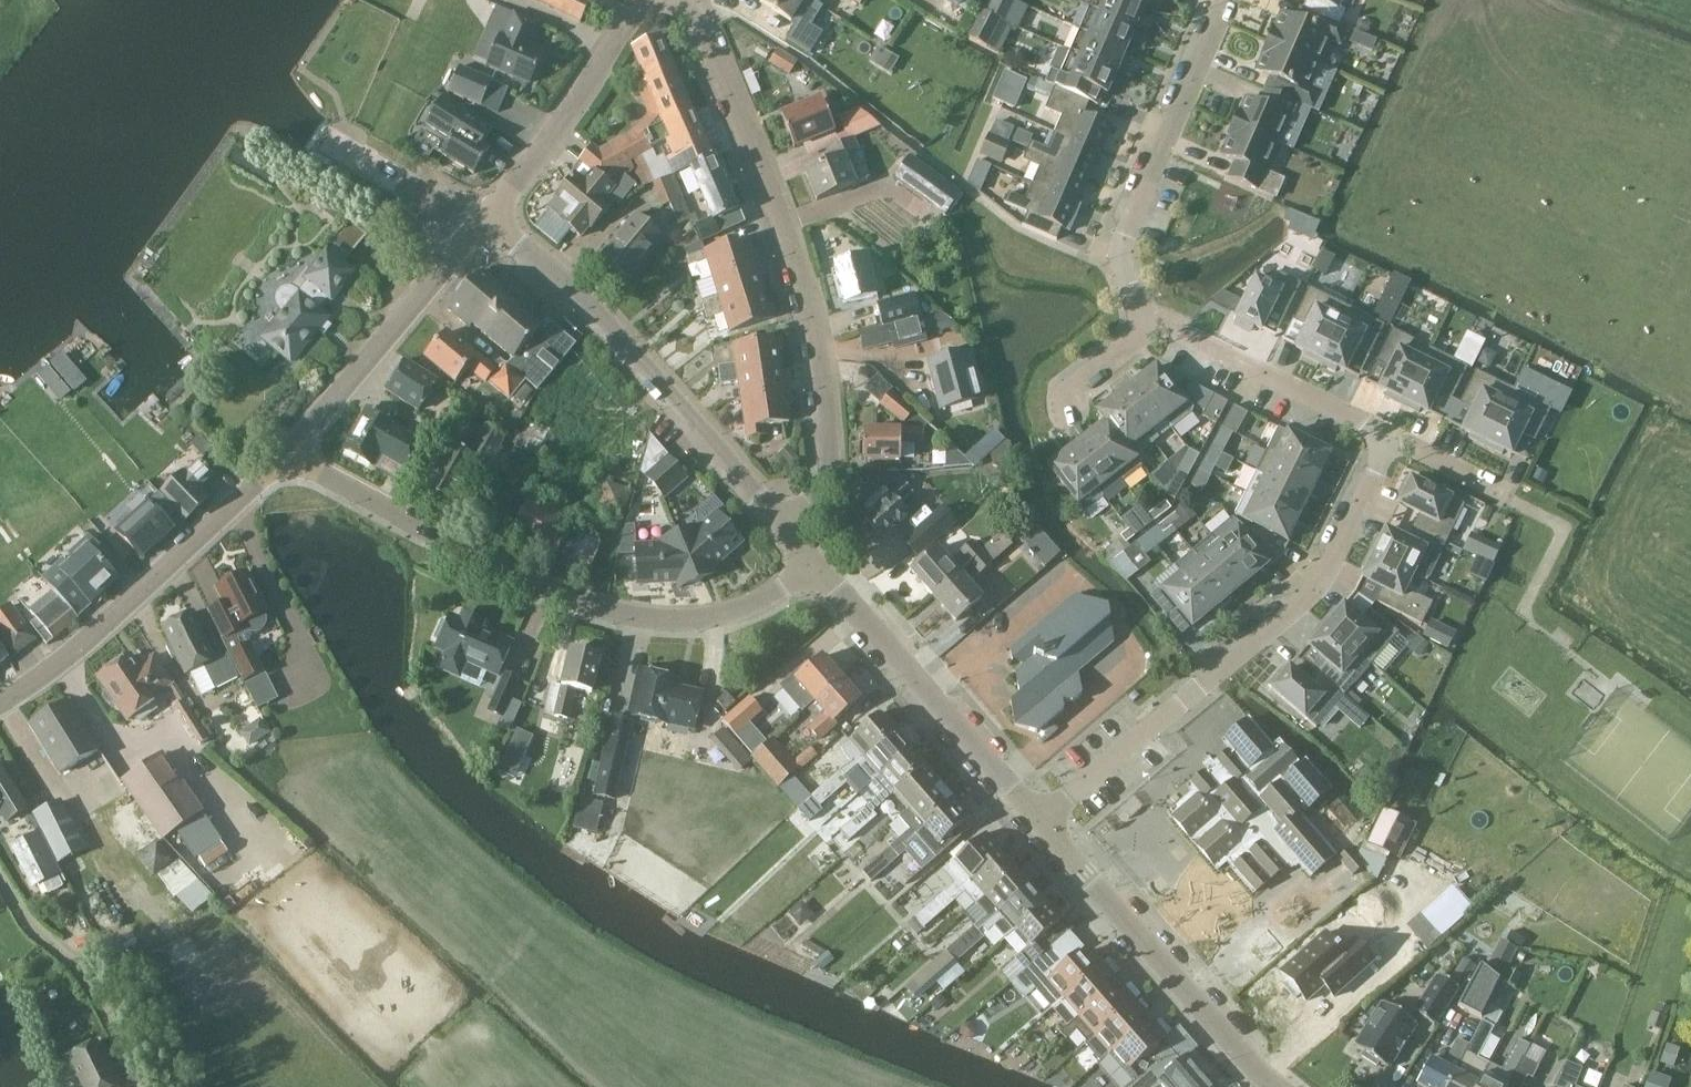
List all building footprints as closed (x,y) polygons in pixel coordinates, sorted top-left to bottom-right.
[(588,0),(539,0),(581,22),(592,2),(588,0)] [(760,1),(791,21),(804,0),(761,0),(760,1)] [(1146,18),(1142,16),(1146,5),(1134,0),(1092,0),(1093,1),(1090,7),(1137,27),(1137,26),(1141,28),(1146,18)] [(1308,10),(1340,24),(1346,10),(1339,6),(1342,0),(1312,0),(1308,10)] [(1090,7),(1080,29),(1127,49),(1137,27),(1090,7)] [(968,38),(987,47),(1000,20),(982,12),(968,38)] [(1275,29),(1270,42),(1318,63),(1324,50),(1327,49),(1331,40),(1341,44),(1348,27),(1311,12),(1306,24),(1283,14),(1276,30),(1275,29)] [(488,63),(531,82),(543,54),(531,48),(541,24),(516,13),(505,37),(500,35),(488,63)] [(1371,25),(1358,20),(1355,28),(1367,34),(1371,25)] [(799,45),(807,31),(795,23),(786,37),(799,45)] [(1071,50),(1071,51),(1117,71),(1127,49),(1080,29),(1071,50)] [(1365,36),(1356,32),(1352,41),(1361,45),(1365,36)] [(652,146),(653,145),(647,131),(694,110),(662,35),(633,47),(648,81),(638,85),(650,114),(634,131),(636,135),(603,153),(593,144),(580,159),(594,171),(602,177),(601,176),(631,160),(653,148),(652,146)] [(1276,93),(1304,105),(1313,109),(1320,93),(1310,88),(1314,79),(1313,75),(1318,63),(1270,42),(1264,54),(1265,55),(1259,71),(1281,80),(1276,93)] [(778,48),(770,62),(790,75),(799,60),(778,48)] [(1054,69),(1048,82),(1056,86),(1090,101),(1098,104),(1104,92),(1108,94),(1117,71),(1071,51),(1062,72),(1054,69)] [(492,79),(459,65),(449,90),(482,104),(492,79)] [(752,69),(743,72),(753,95),(761,92),(752,69)] [(997,99),(1003,102),(1015,107),(1027,80),(1006,71),(994,98),(997,99)] [(1090,101),(1056,86),(1050,98),(1046,108),(1063,115),(1056,131),(1101,151),(1112,125),(1085,113),(1090,101)] [(1240,111),(1234,123),(1279,142),(1289,117),(1298,121),(1304,105),(1268,89),(1262,103),(1247,97),(1241,112),(1240,111)] [(452,140),(444,154),(475,172),(490,148),(482,143),(492,126),(442,95),(433,110),(432,109),(411,149),(428,158),(443,134),(452,140)] [(822,98),(781,115),(795,147),(835,130),(822,98)] [(849,139),(854,137),(881,126),(858,108),(840,116),(849,139)] [(666,139),(674,156),(708,141),(694,110),(647,131),(653,145),(666,139)] [(1014,128),(996,120),(991,134),(1009,141),(1014,128)] [(1279,142),(1234,123),(1229,135),(1230,136),(1222,154),(1237,160),(1230,177),(1258,189),(1276,196),(1284,180),(1266,172),(1279,142)] [(1027,149),(1033,136),(1018,130),(1013,142),(1027,149)] [(1032,140),(1028,149),(1089,176),(1101,151),(1056,131),(1048,148),(1032,140)] [(989,134),(981,153),(998,160),(1006,141),(989,134)] [(859,149),(854,137),(849,139),(827,148),(832,160),(806,171),(817,200),(856,183),(849,167),(866,160),(861,148),(859,149)] [(668,159),(675,174),(692,167),(714,218),(697,226),(703,240),(743,223),(729,191),(733,189),(728,180),(725,181),(708,141),(674,156),(668,159)] [(675,174),(668,159),(666,153),(657,158),(653,148),(631,160),(636,176),(639,175),(643,187),(654,183),(658,194),(678,185),(675,174)] [(1040,166),(1033,182),(1078,202),(1089,176),(1028,149),(1024,159),(1040,166)] [(895,177),(928,200),(946,214),(962,192),(911,155),(895,177)] [(992,166),(979,161),(974,171),(987,176),(992,166)] [(614,188),(602,177),(594,171),(585,181),(576,174),(548,208),(549,209),(535,226),(557,244),(572,227),(582,236),(590,226),(592,227),(612,204),(616,207),(636,184),(625,175),(614,188)] [(1078,202),(1033,182),(1026,199),(1009,192),(1005,202),(1028,212),(1023,224),(1057,239),(1063,227),(1071,230),(1078,213),(1074,211),(1078,202)] [(691,217),(678,185),(658,194),(663,206),(671,202),(678,222),(691,217)] [(317,208),(323,208),(327,203),(327,197),(322,193),(316,194),(312,198),(313,204),(317,208)] [(1320,222),(1290,209),(1285,220),(1292,223),(1289,230),(1313,240),(1317,230),(1320,222)] [(603,254),(630,277),(663,237),(636,214),(603,254)] [(700,223),(696,214),(693,215),(694,216),(691,217),(695,225),(700,223)] [(708,259),(713,277),(759,262),(756,251),(752,253),(747,236),(704,250),(701,241),(686,249),(691,265),(708,259)] [(1335,256),(1324,251),(1315,268),(1326,274),(1335,256)] [(285,310),(263,337),(292,361),(328,316),(318,308),(328,296),(332,298),(353,273),(327,252),(312,271),(306,266),(289,287),(282,289),(278,294),(277,301),(280,306),(285,310)] [(834,264),(845,303),(878,294),(867,255),(834,264)] [(702,300),(705,309),(764,290),(759,275),(763,273),(759,262),(713,277),(719,294),(702,300)] [(449,308),(471,327),(473,324),(512,358),(507,364),(525,380),(537,391),(577,345),(552,323),(546,330),(502,291),(504,288),(483,270),(449,308)] [(1273,309),(1286,316),(1303,283),(1280,272),(1274,285),(1257,277),(1235,321),(1253,330),(1255,326),(1263,330),(1273,309)] [(1303,354),(1320,363),(1348,306),(1311,287),(1294,320),(1307,327),(1297,347),(1305,351),(1303,354)] [(764,290),(705,309),(708,318),(725,312),(730,331),(776,317),(773,305),(769,306),(764,290)] [(1233,310),(1239,298),(1223,290),(1212,299),(1233,310)] [(914,295),(880,304),(886,326),(920,317),(914,295)] [(1348,306),(1320,363),(1337,372),(1339,368),(1346,372),(1356,351),(1370,358),(1386,325),(1348,306)] [(897,348),(926,341),(920,317),(886,326),(861,333),(865,350),(895,342),(897,348)] [(1386,396),(1403,405),(1425,361),(1424,361),(1409,353),(1416,340),(1394,329),(1377,362),(1391,369),(1380,389),(1388,393),(1386,396)] [(456,381),(469,366),(486,381),(487,380),(508,398),(525,380),(507,364),(498,356),(490,365),(467,345),(464,347),(446,331),(426,355),(456,381)] [(719,365),(720,374),(782,365),(779,349),(783,348),(781,336),(733,344),(736,363),(719,365)] [(1425,361),(1403,405),(1420,413),(1422,410),(1429,413),(1439,393),(1453,400),(1469,366),(1431,347),(1424,361),(1425,361)] [(942,351),(940,356),(940,358),(929,361),(942,408),(980,397),(978,390),(980,385),(978,376),(973,373),(967,351),(956,354),(955,351),(951,349),(942,351)] [(1496,355),(1483,349),(1477,361),(1490,367),(1496,355)] [(62,352),(50,363),(60,374),(72,364),(62,352)] [(418,409),(437,379),(406,359),(387,389),(418,409)] [(72,364),(60,374),(63,378),(75,391),(87,381),(72,364)] [(739,381),(742,400),(790,392),(788,381),(784,382),(782,365),(720,374),(722,384),(739,381)] [(49,366),(39,375),(61,400),(64,397),(70,393),(71,392),(49,366)] [(1158,366),(1138,382),(1166,419),(1172,428),(1193,412),(1195,407),(1184,393),(1178,393),(1177,392),(1161,371),(1158,366)] [(1184,379),(1163,369),(1161,371),(1177,392),(1184,379)] [(1515,389),(1486,446),(1503,455),(1505,451),(1512,455),(1523,435),(1536,441),(1553,408),(1562,413),(1571,393),(1525,369),(1515,389)] [(1469,438),(1486,446),(1515,389),(1477,370),(1461,404),(1474,410),(1464,431),(1471,434),(1469,438)] [(1138,382),(1119,396),(1147,434),(1166,419),(1138,382)] [(514,397),(523,404),(532,392),(524,385),(514,397)] [(915,410),(891,391),(881,403),(905,422),(915,410)] [(790,392),(742,400),(748,437),(767,434),(765,425),(790,421),(787,404),(791,404),(790,392)] [(1204,416),(1218,423),(1229,402),(1215,394),(1204,416)] [(1099,411),(1107,422),(1108,421),(1128,448),(1129,448),(1147,434),(1119,396),(1099,411)] [(1235,405),(1223,427),(1237,435),(1249,412),(1235,405)] [(367,407),(344,448),(374,464),(380,453),(406,467),(421,439),(395,425),(397,423),(367,407)] [(1107,422),(1089,436),(1124,482),(1143,466),(1129,448),(1128,448),(1108,421),(1107,422)] [(425,489),(452,504),(478,459),(490,466),(507,435),(488,424),(471,453),(452,442),(425,489)] [(864,458),(901,459),(902,441),(925,441),(925,427),(901,427),(901,429),(865,428),(864,458)] [(1280,427),(1269,448),(1320,475),(1331,453),(1280,427)] [(1005,440),(995,430),(966,457),(976,468),(1005,440)] [(1219,433),(1211,448),(1222,453),(1229,440),(1219,433)] [(1070,451),(1098,488),(1105,496),(1124,482),(1089,436),(1070,451)] [(1222,453),(1211,448),(1201,468),(1212,473),(1222,453)] [(1269,448),(1258,470),(1309,497),(1320,475),(1269,448)] [(1178,472),(1187,477),(1200,455),(1190,449),(1178,472)] [(783,457),(790,465),(799,458),(792,450),(783,457)] [(647,475),(656,486),(678,467),(664,451),(653,461),(657,465),(647,475)] [(1104,497),(1105,496),(1098,488),(1070,451),(1051,466),(1085,512),(1104,497)] [(163,492),(187,518),(210,497),(200,487),(213,474),(200,460),(187,472),(185,471),(163,492)] [(678,467),(656,486),(666,496),(687,477),(678,467)] [(1535,469),(1530,479),(1543,485),(1548,475),(1535,469)] [(1258,470),(1247,491),(1299,518),(1309,497),(1258,470)] [(1187,477),(1178,472),(1174,479),(1166,494),(1175,499),(1184,484),(1187,477)] [(1420,514),(1414,527),(1447,543),(1466,505),(1409,477),(1400,495),(1403,497),(1399,504),(1420,514)] [(607,480),(597,507),(623,517),(633,490),(607,480)] [(904,481),(865,517),(884,539),(924,502),(904,481)] [(517,498),(488,485),(482,496),(471,520),(587,575),(601,545),(568,530),(574,517),(529,495),(520,514),(511,510),(517,498)] [(168,520),(178,511),(160,491),(134,515),(129,514),(119,523),(120,528),(118,530),(142,557),(174,527),(168,520)] [(1254,524),(1250,531),(1261,539),(1266,530),(1288,540),(1299,518),(1247,491),(1236,514),(1254,524)] [(1148,514),(1154,521),(1171,507),(1166,500),(1148,514)] [(1178,511),(1169,518),(1174,525),(1183,518),(1178,511)] [(697,526),(679,534),(691,563),(696,561),(704,578),(717,573),(714,568),(743,542),(717,512),(698,529),(697,526)] [(924,531),(934,543),(954,526),(943,514),(924,531)] [(1174,525),(1169,518),(1160,525),(1165,532),(1174,525)] [(1233,518),(1211,535),(1249,580),(1268,565),(1254,546),(1261,539),(1250,531),(1233,518)] [(1138,522),(1130,529),(1135,536),(1144,529),(1138,522)] [(1036,526),(1020,540),(1045,567),(1061,553),(1036,526)] [(1380,535),(1371,552),(1415,574),(1414,575),(1428,581),(1447,543),(1414,527),(1407,539),(1387,529),(1383,537),(1380,535)] [(1135,536),(1130,529),(1121,535),(1126,543),(1135,536)] [(691,563),(679,534),(661,541),(662,544),(637,545),(639,585),(678,583),(680,588),(704,578),(696,561),(691,563)] [(1201,559),(1231,596),(1249,580),(1211,535),(1193,550),(1201,559)] [(1493,565),(1501,548),(1473,535),(1465,552),(1493,565)] [(105,590),(119,577),(105,563),(111,558),(91,536),(72,554),(76,558),(63,570),(59,565),(45,578),(73,609),(86,597),(91,603),(94,600),(98,604),(109,594),(105,590)] [(912,569),(935,596),(983,552),(974,541),(950,561),(938,547),(912,569)] [(1124,552),(1126,551),(1122,546),(1119,541),(1101,555),(1110,563),(1124,552)] [(1124,552),(1139,572),(1152,562),(1137,542),(1124,552)] [(1193,550),(1175,565),(1212,611),(1231,596),(1201,559),(1193,550)] [(983,552),(935,596),(957,620),(983,598),(970,583),(993,563),(983,552)] [(1415,574),(1371,552),(1363,569),(1366,571),(1363,578),(1383,588),(1376,601),(1423,625),(1434,603),(1407,589),(1414,575),(1415,574)] [(1493,566),(1477,558),(1469,575),(1485,582),(1493,566)] [(1193,627),(1212,611),(1175,565),(1155,582),(1163,590),(1153,599),(1172,622),(1182,613),(1193,627)] [(210,610),(225,638),(230,650),(243,645),(238,636),(250,630),(254,631),(259,630),(263,627),(266,624),(267,619),(266,614),(265,611),(268,610),(248,571),(222,584),(228,595),(226,602),(210,610)] [(54,590),(30,610),(37,618),(31,623),(48,644),(78,617),(54,590)] [(1080,671),(1115,641),(1108,606),(1075,594),(1039,624),(1011,648),(1014,659),(1024,664),(1016,670),(1020,694),(1011,701),(1015,724),(1037,732),(1065,709),(1063,698),(1074,702),(1083,694),(1080,671)] [(15,652),(35,638),(11,604),(0,613),(0,631),(15,652)] [(1336,608),(1324,623),(1372,664),(1399,633),(1372,609),(1362,620),(1345,605),(1339,611),(1336,608)] [(205,665),(216,689),(240,677),(228,653),(216,658),(207,640),(205,641),(201,631),(202,630),(193,611),(163,626),(171,644),(167,646),(173,658),(178,656),(186,674),(205,665)] [(464,611),(460,620),(451,616),(438,645),(447,649),(447,651),(499,674),(513,642),(481,627),(484,620),(464,611)] [(1326,661),(1317,672),(1345,696),(1372,664),(1324,623),(1311,637),(1314,640),(1309,646),(1326,661)] [(1448,649),(1454,635),(1429,623),(1422,636),(1448,649)] [(1429,645),(1418,636),(1411,644),(1422,653),(1429,645)] [(8,657),(0,643),(0,662),(8,657)] [(233,655),(247,682),(270,671),(256,643),(233,655)] [(555,715),(568,718),(575,688),(592,692),(602,655),(571,647),(555,715)] [(157,693),(172,682),(155,656),(139,667),(131,655),(122,661),(118,661),(110,666),(109,670),(100,676),(108,688),(105,692),(105,697),(108,701),(113,703),(117,701),(122,698),(133,715),(160,696),(157,693)] [(805,709),(815,701),(842,677),(840,675),(841,670),(836,664),(831,665),(823,656),(809,668),(806,665),(783,685),(805,709)] [(1345,696),(1317,672),(1307,682),(1290,667),(1285,673),(1282,671),(1269,686),(1317,728),(1345,696)] [(489,708),(503,715),(520,678),(505,672),(489,708)] [(700,695),(699,694),(685,691),(685,693),(674,691),(677,680),(642,672),(632,714),(643,716),(642,720),(655,723),(656,719),(667,722),(667,720),(693,727),(700,695)] [(842,677),(815,701),(826,713),(810,727),(820,739),(837,724),(835,721),(861,699),(852,689),(855,685),(848,678),(844,679),(842,677)] [(718,702),(724,709),(726,712),(736,703),(734,701),(727,693),(718,702)] [(723,721),(734,734),(735,735),(761,712),(750,699),(749,698),(746,701),(723,721)] [(100,749),(69,700),(31,724),(61,773),(100,749)] [(212,739),(188,701),(179,707),(203,745),(212,739)] [(839,771),(822,786),(826,791),(830,796),(848,779),(845,776),(857,766),(856,764),(857,764),(897,729),(881,712),(849,741),(841,747),(851,761),(838,770),(839,771)] [(612,715),(594,796),(617,801),(635,720),(612,715)] [(242,734),(251,748),(273,734),(263,719),(242,734)] [(1231,749),(1188,786),(1194,792),(1169,813),(1218,869),(1227,861),(1233,867),(1232,868),(1254,893),(1295,858),(1311,877),(1336,855),(1299,812),(1304,808),(1306,811),(1331,789),(1306,760),(1301,765),(1280,741),(1274,747),(1249,719),(1224,741),(1231,749)] [(742,769),(752,759),(725,728),(714,737),(742,769)] [(518,729),(498,772),(514,779),(533,736),(518,729)] [(856,764),(857,766),(871,782),(879,775),(912,747),(897,729),(857,764),(856,764)] [(794,763),(773,740),(753,757),(779,786),(799,769),(794,763)] [(872,811),(894,792),(927,764),(912,747),(879,775),(871,782),(882,794),(852,820),(860,830),(876,816),(872,811)] [(799,769),(801,771),(818,757),(811,748),(794,763),(799,769)] [(204,811),(163,753),(123,781),(164,839),(204,811)] [(8,821),(29,807),(0,760),(0,808),(8,821)] [(588,762),(584,779),(596,782),(600,764),(588,762)] [(894,792),(909,809),(941,780),(927,764),(894,792)] [(1378,781),(1366,767),(1353,778),(1365,792),(1378,781)] [(1445,776),(1440,774),(1435,785),(1440,787),(1445,776)] [(909,809),(924,826),(956,798),(941,780),(909,809)] [(826,791),(822,786),(811,795),(819,805),(830,796),(826,791)] [(822,808),(819,805),(811,795),(798,807),(809,819),(822,808)] [(603,803),(581,798),(574,829),(596,834),(603,803)] [(956,798),(924,826),(925,828),(917,835),(937,857),(961,836),(956,830),(969,819),(972,816),(956,798)] [(35,814),(58,862),(86,848),(62,800),(35,814)] [(1384,809),(1368,842),(1401,857),(1416,825),(1384,809)] [(40,829),(33,815),(28,818),(35,831),(40,829)] [(974,825),(969,819),(956,830),(961,836),(974,825)] [(860,830),(852,820),(840,830),(848,840),(860,830)] [(60,873),(63,872),(43,832),(17,845),(37,884),(47,880),(51,889),(64,882),(60,873)] [(955,882),(927,908),(935,917),(954,901),(949,896),(1002,850),(986,832),(947,867),(950,870),(947,873),(955,882)] [(220,843),(200,858),(206,868),(227,853),(220,843)] [(891,848),(882,856),(891,866),(900,858),(891,848)] [(1338,858),(1353,876),(1364,866),(1349,848),(1338,858)] [(1002,850),(949,896),(954,901),(964,891),(972,900),(981,892),(983,895),(1016,867),(1002,850)] [(891,866),(882,856),(863,873),(872,883),(891,866)] [(983,927),(999,913),(1032,884),(1016,867),(983,895),(996,910),(958,944),(965,952),(983,935),(979,931),(983,927)] [(1047,902),(1032,884),(999,913),(983,927),(988,933),(995,927),(1005,938),(1014,930),(1047,902)] [(237,905),(230,896),(223,902),(230,910),(237,905)] [(1030,977),(1032,978),(1059,955),(1051,947),(1068,932),(1059,922),(1062,919),(1056,912),(1057,909),(1052,903),(1048,904),(1047,902),(1014,930),(1029,948),(1016,959),(1025,970),(1030,977)] [(927,908),(916,917),(925,927),(935,917),(927,908)] [(916,917),(908,924),(916,934),(925,927),(916,917)] [(1324,986),(1326,988),(1330,985),(1337,993),(1333,997),(1334,998),(1375,962),(1355,939),(1341,951),(1326,933),(1281,973),(1287,979),(1282,983),(1296,999),(1301,995),(1307,1001),(1324,986)] [(1489,965),(1507,973),(1519,949),(1502,940),(1489,965)] [(965,952),(958,944),(949,952),(916,981),(926,993),(960,964),(956,959),(965,952)] [(1066,963),(1059,955),(1032,978),(1040,988),(1036,991),(1052,1009),(1062,999),(1104,963),(1094,951),(1082,961),(1076,954),(1066,963)] [(835,959),(828,952),(813,965),(823,970),(835,959)] [(1451,982),(1464,990),(1479,969),(1466,960),(1451,982)] [(1052,1009),(1067,1027),(1078,1017),(1108,991),(1103,985),(1115,975),(1104,963),(1062,999),(1052,1009)] [(1481,965),(1459,1006),(1482,1019),(1501,981),(1481,965)] [(1435,992),(1420,1015),(1435,1024),(1459,987),(1439,974),(1430,989),(1435,992)] [(1087,1041),(1093,1036),(1135,999),(1125,987),(1113,997),(1108,991),(1078,1017),(1067,1027),(1061,1032),(1066,1039),(1077,1030),(1087,1041)] [(940,995),(931,1003),(937,1010),(946,1002),(940,995)] [(1093,1036),(1109,1054),(1140,1027),(1134,1021),(1146,1011),(1135,999),(1093,1036)] [(1384,1003),(1356,1047),(1365,1053),(1362,1056),(1377,1066),(1379,1062),(1388,1068),(1398,1052),(1400,1054),(1409,1040),(1407,1039),(1417,1024),(1408,1018),(1410,1014),(1395,1005),(1393,1008),(1384,1003)] [(1670,1008),(1659,1003),(1655,1013),(1666,1017),(1670,1008)] [(1480,1084),(1490,1065),(1477,1059),(1493,1028),(1482,1022),(1470,1045),(1448,1086),(1478,1086),(1480,1084)] [(1139,1060),(1148,1070),(1171,1050),(1162,1040),(1167,1036),(1156,1023),(1145,1033),(1140,1027),(1109,1054),(1125,1072),(1139,1060)] [(962,1026),(961,1031),(966,1038),(971,1038),(975,1035),(976,1030),(971,1024),(966,1024),(962,1026)] [(1470,1045),(1458,1039),(1451,1053),(1445,1065),(1432,1058),(1418,1085),(1419,1085),(1419,1086),(1448,1086),(1470,1045)] [(1524,1058),(1530,1046),(1517,1040),(1501,1070),(1490,1065),(1480,1084),(1478,1086),(1509,1086),(1524,1058)] [(85,1086),(119,1086),(98,1041),(69,1055),(85,1086)] [(1612,1043),(1604,1043),(1604,1055),(1613,1055),(1612,1043)] [(1679,1048),(1667,1044),(1661,1062),(1673,1066),(1679,1048)] [(1148,1070),(1128,1086),(1153,1086),(1158,1082),(1162,1086),(1216,1086),(1216,1085),(1210,1079),(1208,1079),(1188,1056),(1181,1062),(1171,1050),(1148,1070)] [(1509,1086),(1522,1086),(1528,1076),(1533,1078),(1539,1066),(1524,1058),(1509,1086)] [(1583,1070),(1567,1063),(1555,1086),(1577,1086),(1583,1070)] [(1651,1072),(1646,1086),(1668,1086),(1671,1079),(1651,1072)]
